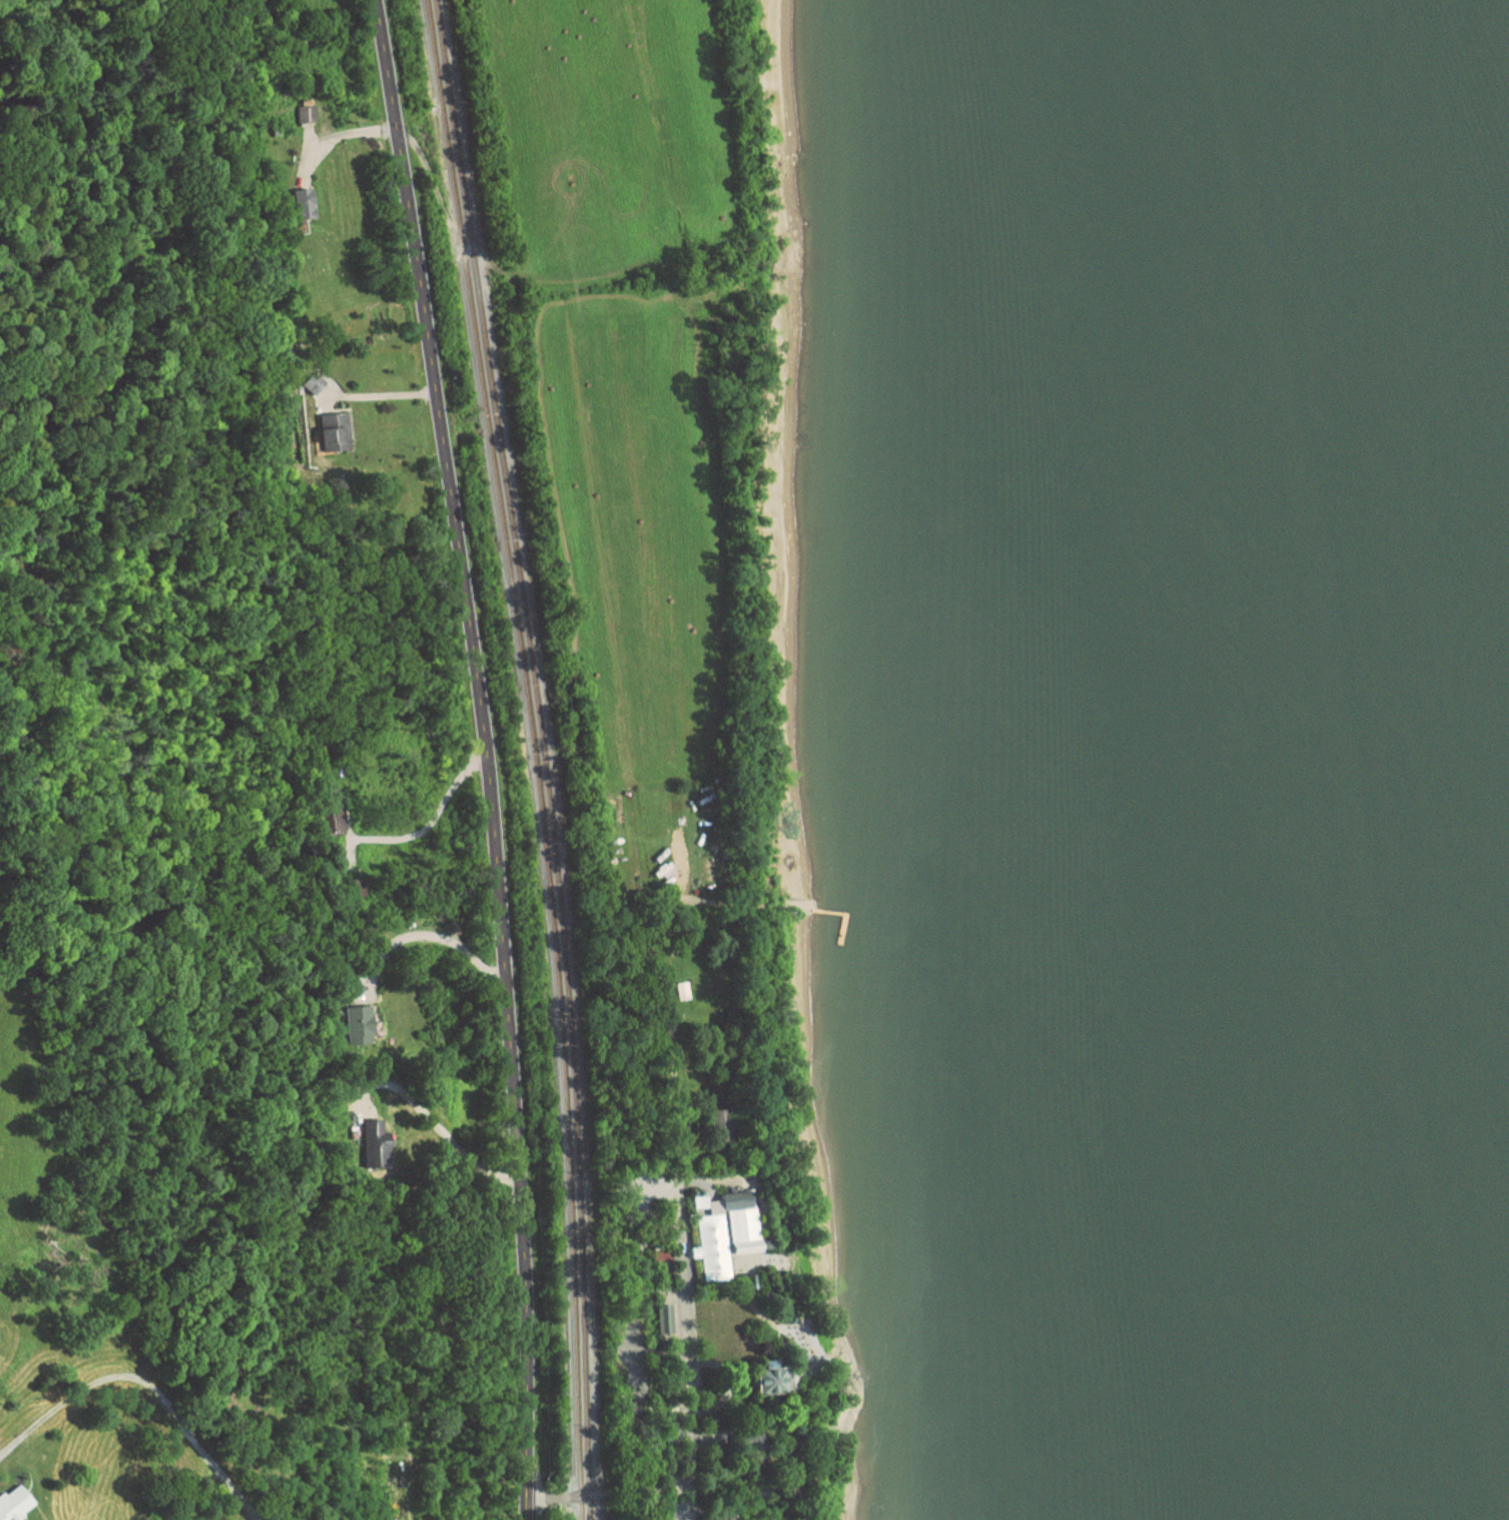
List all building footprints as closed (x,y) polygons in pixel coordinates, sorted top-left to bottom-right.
[(717,1111),(717,1144),(736,1145),(737,1133),(732,1133),(732,1111),(717,1111)] [(727,1194),(732,1256),(760,1253),(755,1192),(727,1194)] [(781,1369),(781,1361),(768,1362),(768,1373),(762,1373),(762,1396),(791,1395),(790,1369),(781,1369)]
